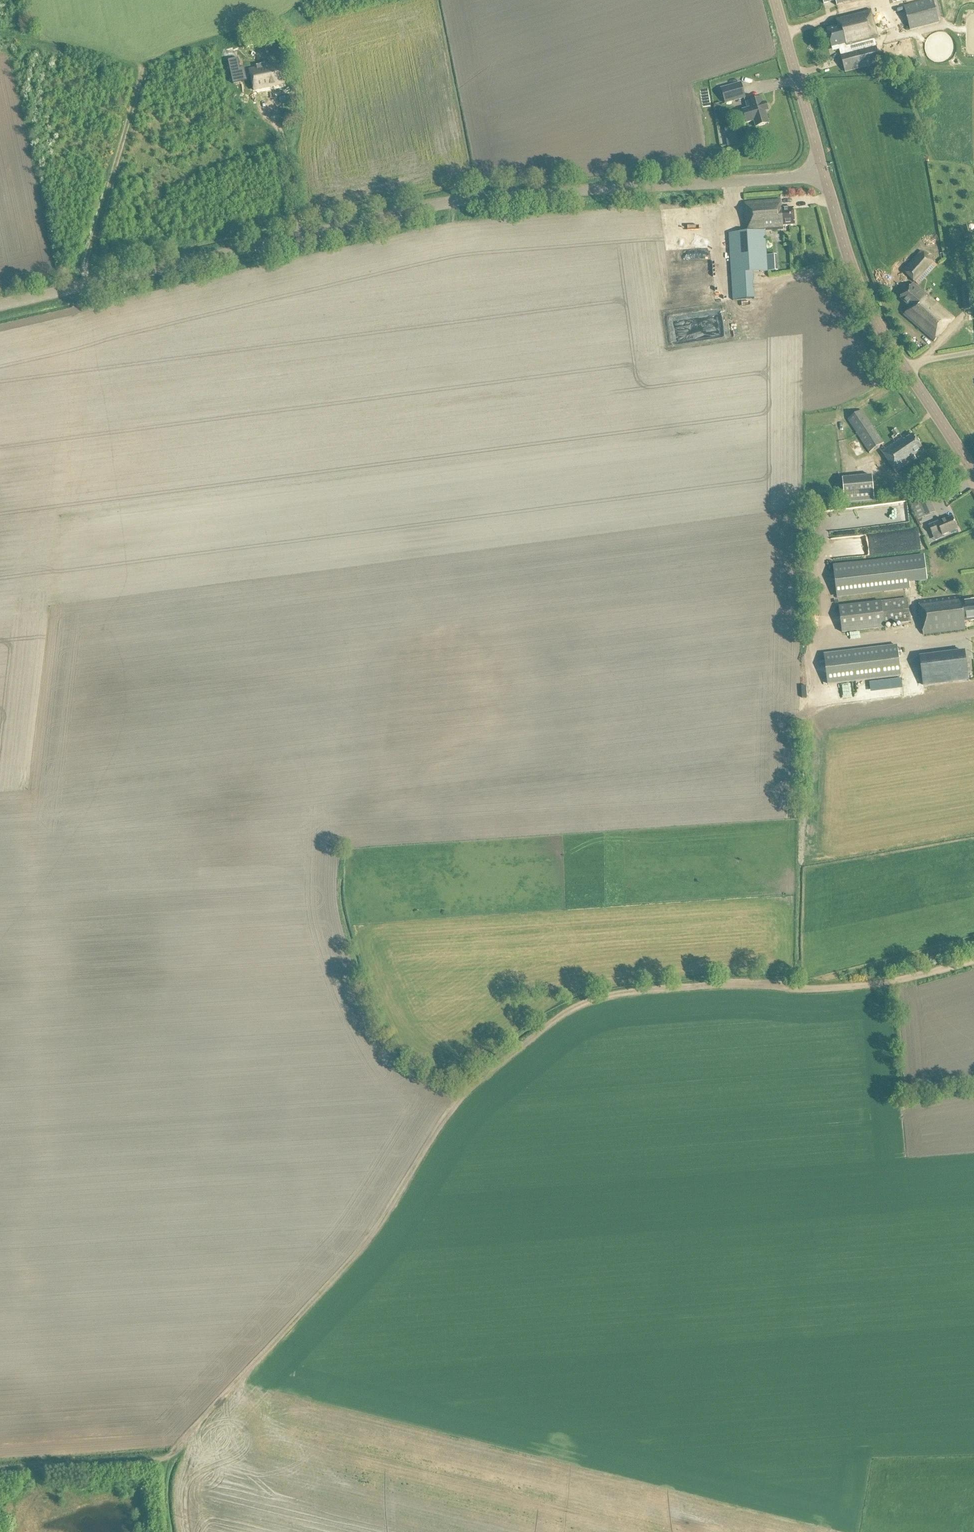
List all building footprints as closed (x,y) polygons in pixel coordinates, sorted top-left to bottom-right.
[(939,24),(933,0),(931,0),(904,7),(910,31),(939,24)] [(881,65),(881,64),(874,39),(878,38),(871,11),(835,20),(838,28),(827,31),(831,48),(839,47),(842,65),(845,73),(881,65)] [(268,49),(262,50),(264,60),(276,58),(273,43),(267,44),(268,49)] [(232,85),(246,82),(243,70),(239,71),(237,60),(227,62),(232,85)] [(248,71),(253,91),(254,95),(260,94),(259,89),(283,84),(281,77),(285,76),(283,67),(282,64),(274,66),(268,67),(268,66),(255,69),(255,70),(253,70),(248,71)] [(725,104),(745,98),(740,84),(721,89),(725,104)] [(766,104),(763,105),(761,99),(746,103),(747,109),(742,111),(746,124),(754,122),(756,128),(768,124),(765,112),(768,111),(766,104)] [(728,147),(738,145),(737,134),(736,128),(726,129),(727,135),(727,136),(728,147)] [(746,205),(747,233),(729,234),(733,301),(755,300),(754,273),(768,272),(766,232),(783,231),(783,227),(794,227),(793,209),(781,210),(780,202),(746,205)] [(965,237),(967,244),(973,242),(973,240),(972,235),(965,237)] [(918,284),(935,266),(921,252),(902,272),(914,283),(915,282),(918,284)] [(934,342),(954,320),(914,284),(900,299),(910,308),(903,316),(934,342)] [(972,288),(960,289),(962,301),(973,299),(972,288)] [(869,454),(884,445),(862,411),(848,420),(869,454)] [(895,438),(900,435),(897,430),(892,433),(895,438)] [(914,457),(923,451),(913,435),(904,441),(902,439),(899,442),(898,441),(881,452),(896,474),(916,460),(914,457)] [(845,504),(875,501),(872,476),(842,479),(845,504)] [(924,517),(935,513),(929,498),(918,503),(924,517)] [(952,518),(929,527),(932,535),(940,532),(941,537),(957,530),(952,518)] [(837,599),(910,590),(909,584),(927,582),(923,555),(833,566),(837,599)] [(961,602),(960,598),(919,602),(923,636),(966,630),(964,622),(973,621),(973,601),(961,602)] [(908,599),(881,602),(838,608),(841,633),(884,628),(884,625),(910,622),(908,599)] [(901,677),(898,646),(824,655),(827,686),(901,677)] [(921,685),(965,679),(961,652),(918,658),(921,685)]
